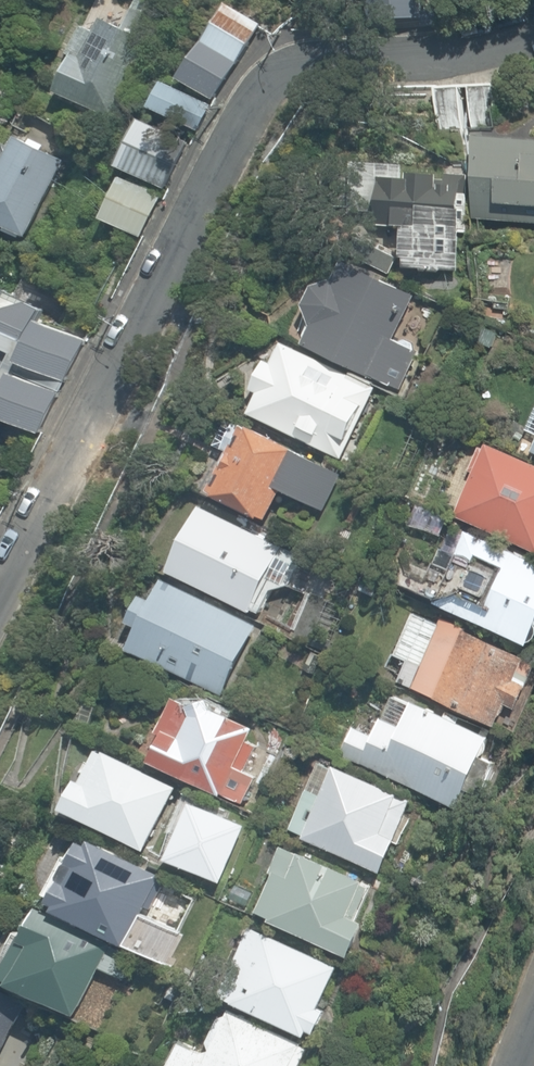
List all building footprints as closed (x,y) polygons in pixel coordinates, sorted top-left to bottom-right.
[(235,29),(200,9),(177,47),(212,68),(235,29)] [(85,30),(69,24),(42,88),(110,116),(150,18),(123,11),(115,32),(89,21),(85,30)] [(212,68),(177,47),(158,81),(192,102),(212,68)] [(483,86),(417,91),(422,134),(486,130),(483,86)] [(192,110),(146,88),(134,114),(180,135),(192,110)] [(170,143),(125,123),(103,173),(148,192),(170,143)] [(3,124),(0,129),(0,223),(36,240),(76,159),(3,124)] [(446,146),(442,225),(533,232),(533,149),(446,146)] [(434,182),(326,172),(320,235),(427,246),(434,182)] [(145,200),(104,183),(87,224),(129,241),(145,200)] [(433,290),(344,247),(303,332),(411,384),(431,342),(412,333),(433,290)] [(0,289),(0,417),(41,438),(93,338),(0,289)] [(389,388),(296,336),(260,403),(352,454),(389,388)] [(354,468),(256,420),(215,487),(276,524),(291,481),(337,504),(354,468)] [(498,435),(466,506),(533,536),(533,451),(498,435)] [(297,546),(213,503),(181,567),(265,609),(297,546)] [(487,530),(458,608),(533,636),(533,547),(487,530)] [(268,619),(174,574),(135,641),(231,693),(268,619)] [(430,606),(404,674),(529,723),(533,709),(533,647),(430,606)] [(511,735),(383,682),(354,752),(481,805),(511,735)] [(272,725),(193,689),(163,753),(242,790),(272,725)] [(198,791),(106,739),(70,802),(162,854),(198,791)] [(427,799),(332,758),(301,827),(397,869),(427,799)] [(175,881),(98,837),(60,903),(137,947),(175,881)] [(399,889),(294,843),(264,912),(370,958),(399,889)] [(127,951),(47,905),(9,972),(89,1018),(127,951)] [(357,965),(267,924),(236,991),(336,1037),(357,965)] [(0,990),(0,1061),(30,1006),(0,990)] [(213,994),(182,1065),(183,1065),(321,1065),(327,1045),(213,994)]
